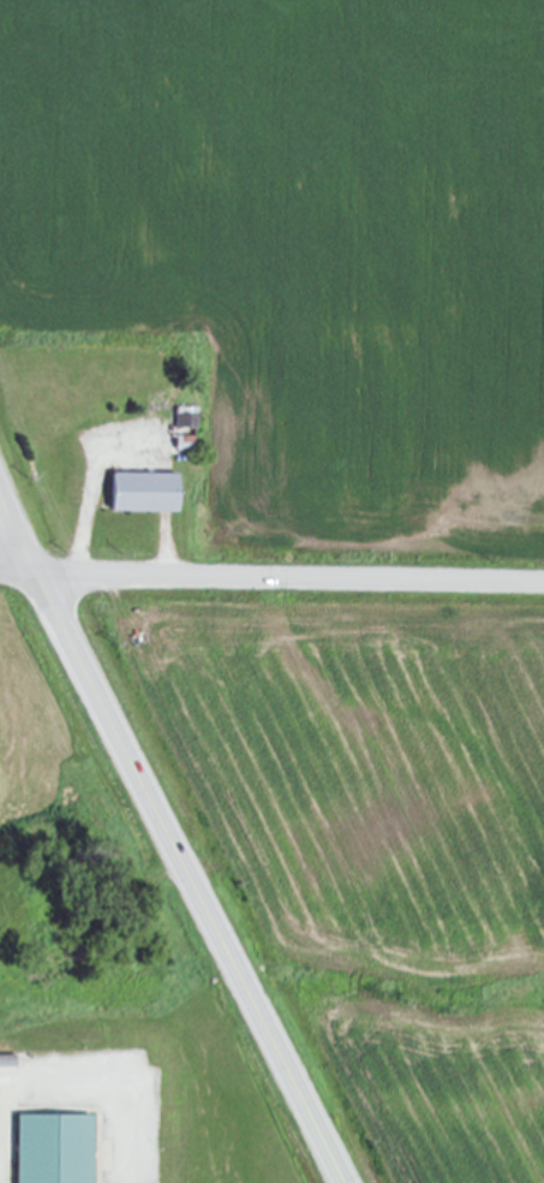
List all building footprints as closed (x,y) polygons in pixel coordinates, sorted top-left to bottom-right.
[(105,511),(171,512),(172,474),(105,473),(105,511)] [(87,1116),(11,1116),(10,1182),(87,1182),(87,1116)]
